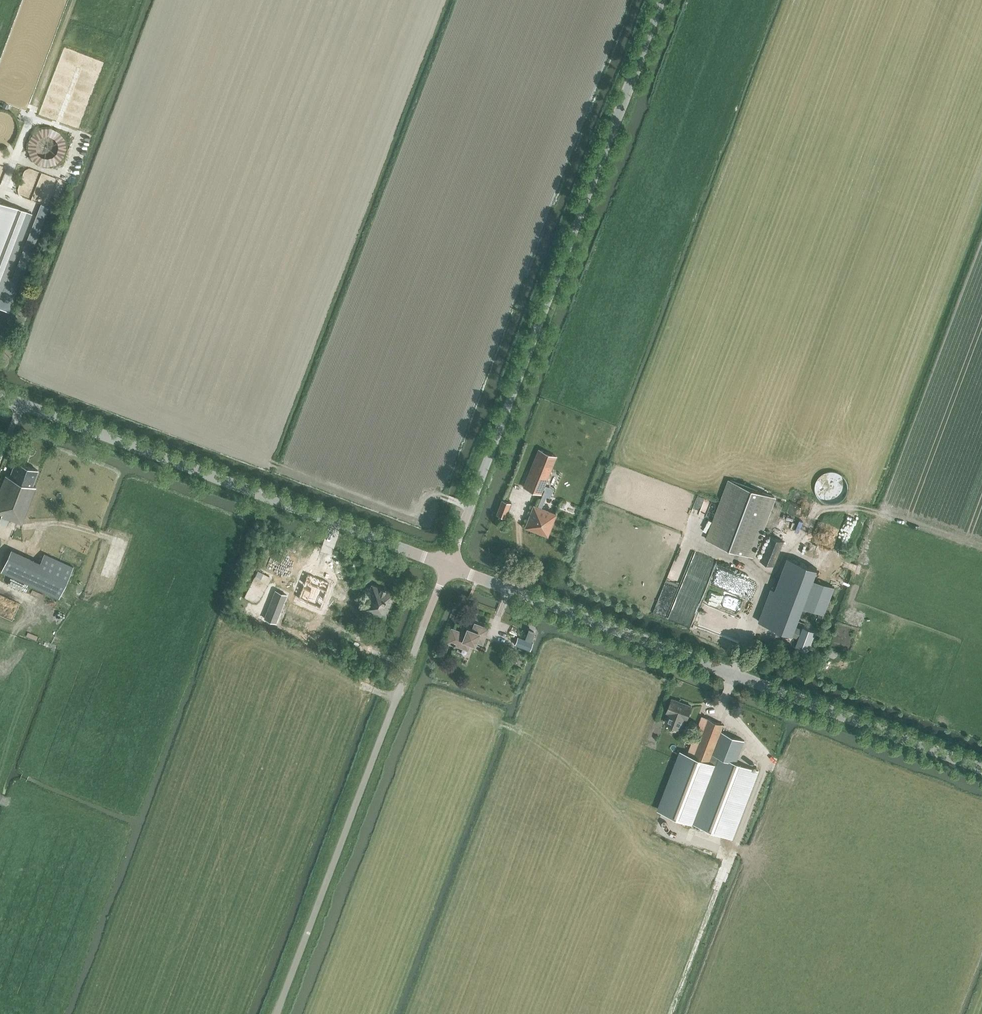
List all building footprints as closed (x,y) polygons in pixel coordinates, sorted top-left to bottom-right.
[(4,146),(10,144),(15,140),(18,135),(19,129),(19,124),(17,118),(13,114),(9,111),(3,109),(0,109),(0,147),(4,146)] [(34,159),(39,162),(45,164),(51,164),(56,161),(61,158),(64,152),(66,147),(65,141),(63,136),(60,131),(55,128),(50,126),(44,126),(38,128),(33,131),(30,136),(28,142),(28,148),(30,154),(34,159)] [(51,202),(59,177),(30,167),(22,191),(27,193),(30,183),(38,186),(35,196),(51,202)] [(0,198),(0,270),(24,207),(0,198)] [(557,456),(539,449),(524,487),(541,493),(557,456)] [(23,524),(37,487),(33,485),(39,470),(17,462),(11,477),(7,475),(0,494),(0,513),(3,514),(3,516),(2,515),(0,519),(0,524),(7,527),(10,519),(23,524)] [(815,476),(822,501),(851,493),(843,468),(815,476)] [(731,480),(708,540),(752,556),(774,496),(731,480)] [(699,513),(707,517),(714,500),(706,497),(699,513)] [(510,503),(501,500),(496,514),(504,517),(510,503)] [(548,536),(557,514),(534,505),(525,527),(548,536)] [(841,541),(849,542),(850,532),(841,532),(841,541)] [(761,561),(774,566),(783,541),(770,536),(761,561)] [(813,558),(817,547),(804,543),(800,554),(813,558)] [(11,550),(1,572),(59,599),(74,567),(59,560),(44,553),(39,562),(11,550)] [(797,621),(802,606),(825,614),(835,587),(813,578),(817,568),(787,557),(775,590),(771,588),(759,622),(792,635),(792,634),(799,636),(796,645),(807,649),(814,630),(802,626),(803,624),(797,621)] [(308,573),(298,598),(305,600),(305,601),(320,607),(330,582),(308,573)] [(668,616),(681,584),(668,579),(655,610),(668,616)] [(395,592),(372,584),(363,608),(370,611),(370,612),(385,617),(395,592)] [(287,595),(275,590),(264,618),(276,623),(287,595)] [(709,618),(706,630),(734,637),(738,625),(709,618)] [(482,644),(488,628),(474,623),(472,629),(466,627),(464,633),(451,628),(446,641),(467,649),(469,643),(474,645),(475,641),(482,644)] [(534,633),(529,630),(525,638),(531,641),(534,633)] [(518,637),(515,644),(530,650),(533,642),(518,637)] [(683,704),(680,703),(680,702),(672,699),(667,712),(669,713),(666,722),(681,728),(684,719),(686,720),(692,706),(684,703),(683,704)] [(709,719),(703,717),(696,735),(702,737),(709,719)] [(702,737),(695,756),(710,762),(721,733),(724,725),(709,719),(702,737)] [(684,752),(661,811),(733,839),(759,771),(737,763),(745,742),(721,733),(710,762),(695,756),(684,752)]
